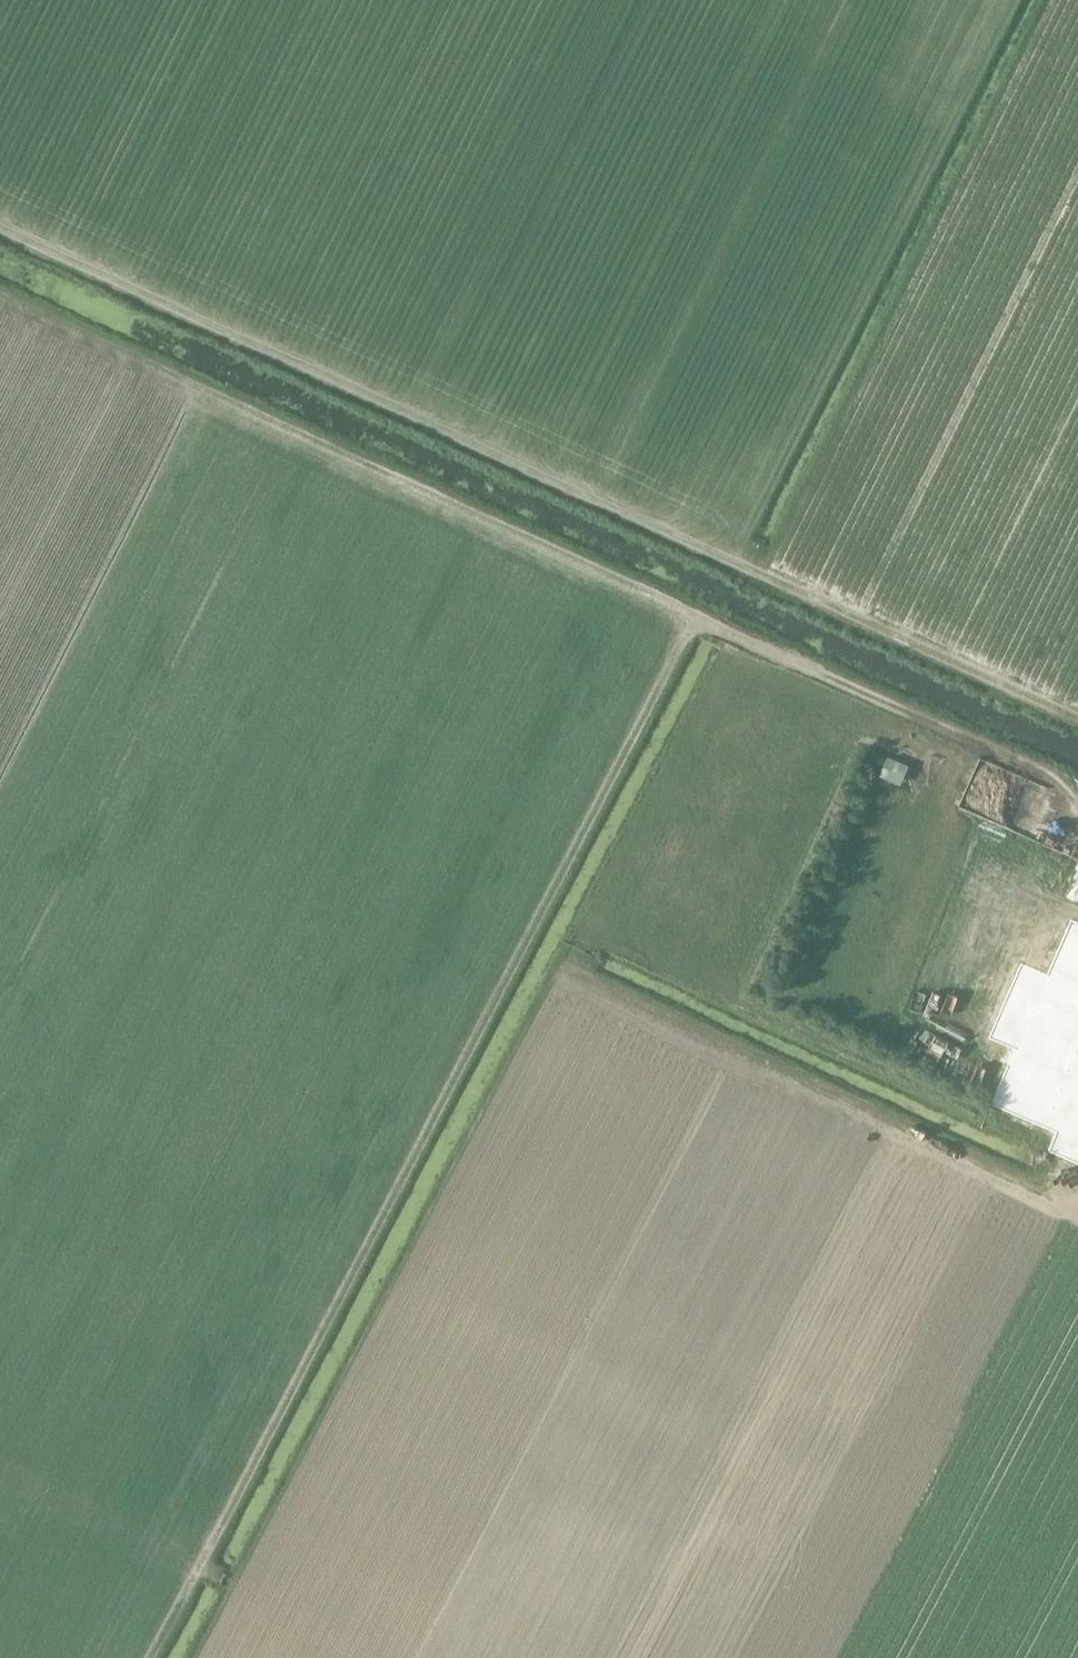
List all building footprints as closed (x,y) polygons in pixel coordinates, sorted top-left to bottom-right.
[(1071,918),(1045,976),(1019,964),(987,1037),(1013,1049),(988,1104),(1053,1133),(1045,1151),(1077,1165),(1077,921),(1071,918)]
